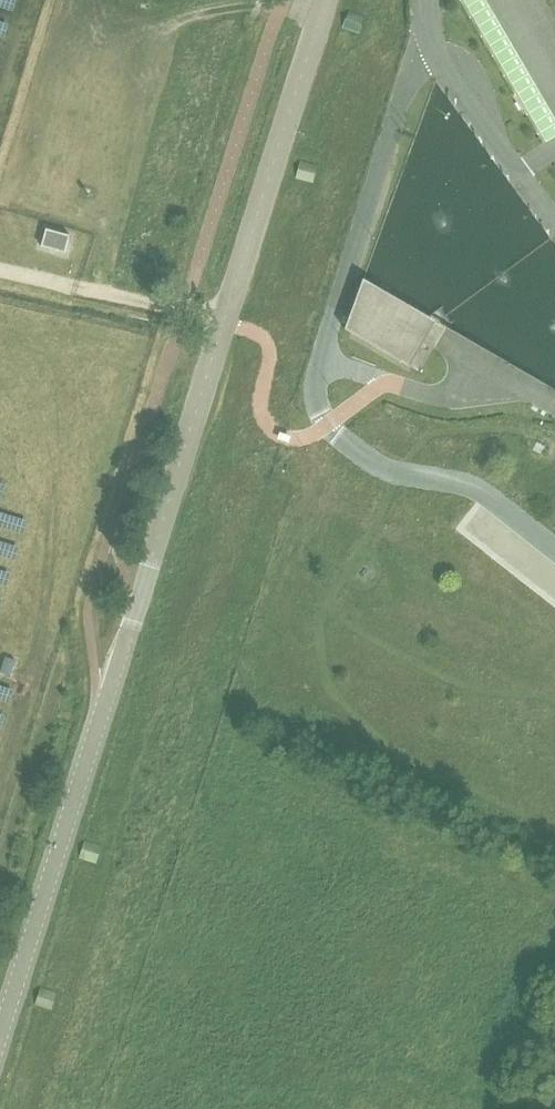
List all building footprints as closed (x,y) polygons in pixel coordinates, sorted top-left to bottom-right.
[(46,228),(41,245),(65,252),(70,235),(46,228)] [(344,329),(410,366),(436,321),(363,278),(344,329)] [(6,655),(0,671),(11,674),(16,659),(6,655)] [(85,839),(79,857),(96,863),(102,845),(85,839)] [(56,992),(40,986),(34,1003),(50,1009),(56,992)]
